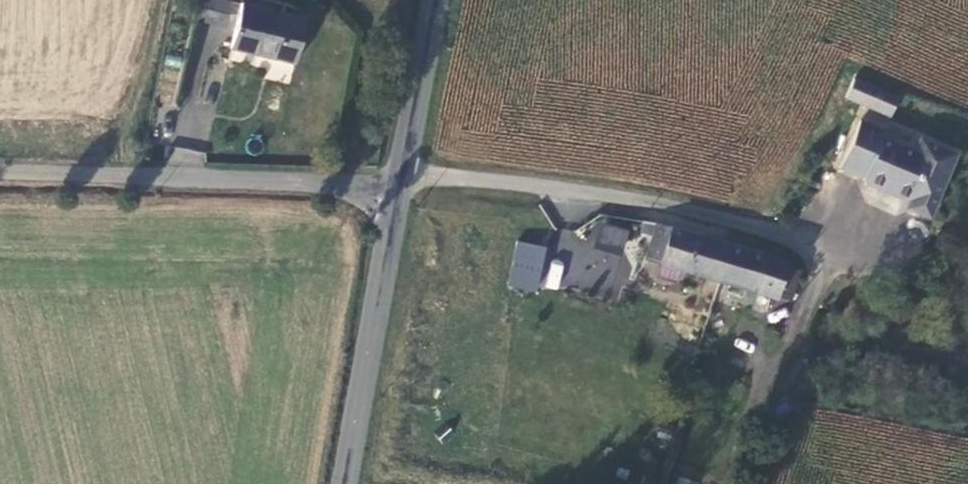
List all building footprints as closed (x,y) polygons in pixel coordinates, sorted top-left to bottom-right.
[(206,8),(229,12),(231,0),(208,0),(206,8)] [(205,41),(242,49),(246,26),(209,19),(205,41)] [(302,83),(311,39),(246,26),(242,49),(238,70),(302,83)] [(851,112),(856,113),(860,96),(857,95),(851,112)] [(856,113),(882,123),(886,105),(860,96),(856,113)] [(900,110),(886,105),(882,123),(894,127),(900,110)] [(845,184),(856,187),(859,175),(868,176),(877,141),(862,136),(845,184)] [(886,144),(877,141),(868,176),(859,175),(856,187),(867,191),(873,202),(886,206),(888,200),(916,210),(912,222),(937,230),(959,167),(923,154),(919,163),(883,151),(886,144)] [(791,278),(792,273),(760,263),(683,244),(663,235),(651,277),(782,311),(784,306),(801,311),(808,283),(791,278)] [(536,294),(548,247),(517,240),(506,286),(536,294)]
